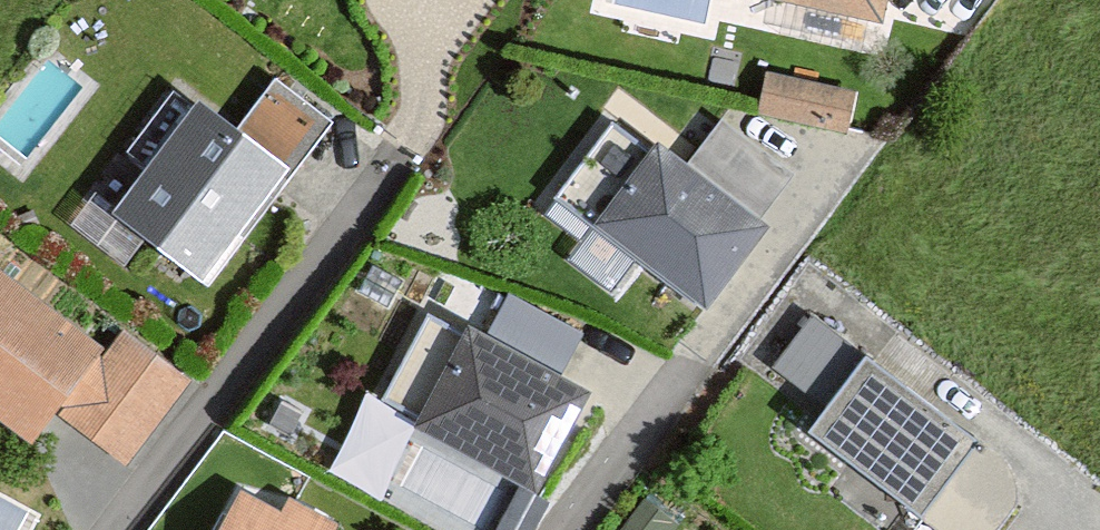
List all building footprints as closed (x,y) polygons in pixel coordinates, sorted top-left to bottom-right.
[(877,16),(881,0),(805,0),(877,16)] [(860,90),(769,69),(759,109),(850,131),(860,90)] [(283,160),(193,92),(105,207),(195,275),(283,160)] [(768,223),(656,135),(589,220),(702,307),(768,223)] [(0,266),(0,436),(19,449),(50,405),(123,456),(188,366),(121,319),(106,340),(0,266)] [(588,382),(462,315),(407,418),(533,485),(588,382)] [(973,428),(861,353),(809,432),(920,506),(973,428)] [(923,510),(953,529),(990,529),(1033,464),(978,427),(923,510)] [(229,482),(208,529),(337,529),(229,482)]
